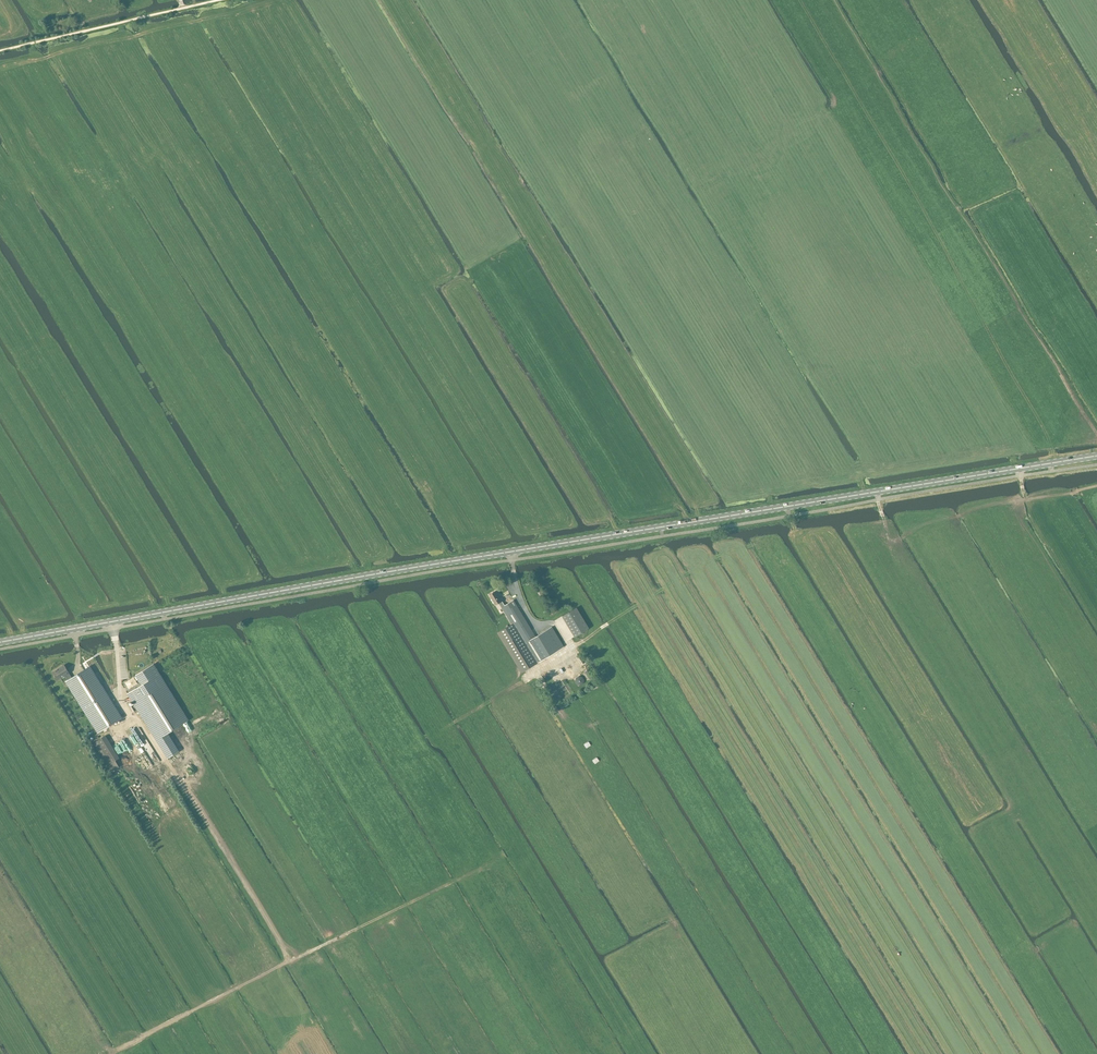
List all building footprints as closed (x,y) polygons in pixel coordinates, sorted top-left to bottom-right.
[(499,603),(502,601),(503,600),(497,590),(489,595),(495,605),(499,603)] [(504,605),(502,601),(499,603),(511,624),(514,622),(538,662),(564,646),(552,627),(536,636),(513,600),(504,605)] [(578,634),(588,628),(576,607),(565,614),(562,616),(574,637),(578,634)] [(538,662),(514,622),(511,624),(501,631),(497,633),(521,672),(538,662)] [(138,687),(128,693),(168,758),(178,751),(167,733),(188,720),(167,687),(153,664),(136,675),(142,685),(138,687)] [(67,680),(72,678),(64,665),(52,672),(57,680),(64,676),(67,680)] [(67,680),(66,681),(98,732),(121,718),(89,666),(72,678),(67,680)]
